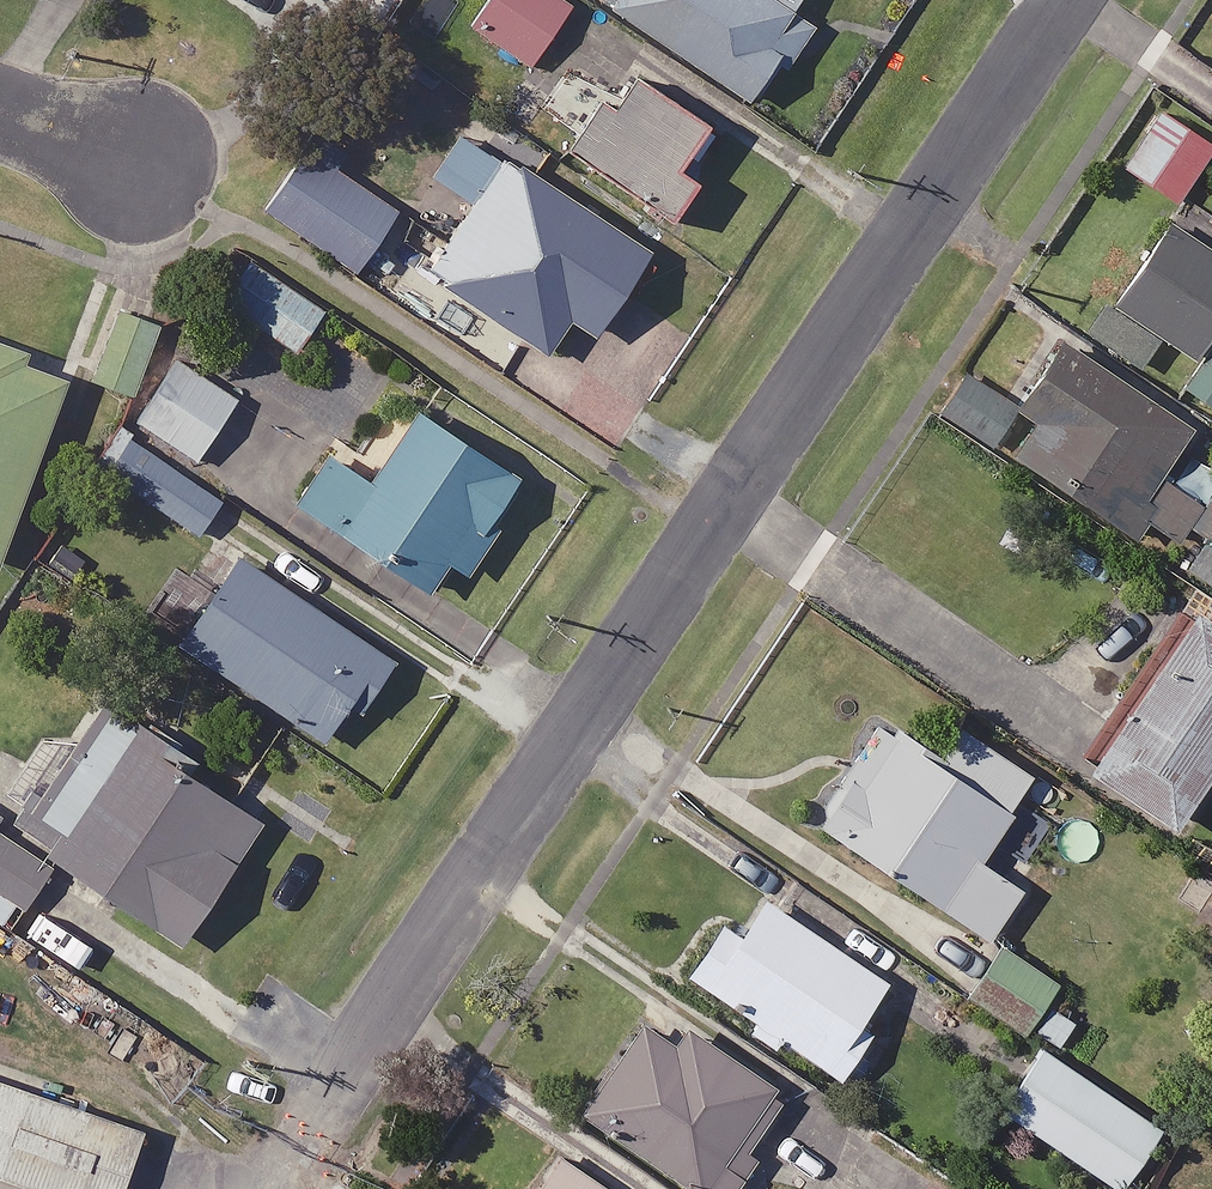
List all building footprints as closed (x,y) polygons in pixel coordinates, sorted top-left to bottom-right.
[(571,0),(491,0),(475,25),(534,62),(572,1),(571,0)] [(752,100),(803,25),(781,10),(787,0),(606,0),(752,100)] [(577,151),(669,214),(692,179),(676,168),(707,122),(632,71),(577,151)] [(1162,108),(1125,165),(1180,200),(1211,151),(1211,140),(1162,108)] [(397,212),(310,152),(271,207),(358,268),(397,212)] [(641,250),(497,154),(420,269),(540,348),(564,313),(588,329),(641,250)] [(1182,214),(1097,334),(1141,365),(1163,334),(1201,360),(1185,383),(1211,402),(1211,235),(1182,214)] [(326,305),(245,257),(220,299),(301,348),(326,305)] [(1064,341),(1021,405),(1038,416),(1014,451),(1138,535),(1150,517),(1181,538),(1191,523),(1211,537),(1211,492),(1203,504),(1159,474),(1191,427),(1064,341)] [(0,343),(0,559),(68,381),(23,363),(27,353),(0,343)] [(240,398),(181,359),(141,418),(200,457),(240,398)] [(1014,407),(967,377),(945,411),(992,441),(1014,407)] [(524,474),(420,407),(379,469),(336,441),(298,501),(445,596),(524,474)] [(222,501),(123,431),(100,463),(199,533),(222,501)] [(397,658),(244,551),(182,640),(335,747),(397,658)] [(1197,604),(1088,764),(1175,823),(1211,768),(1211,615),(1197,604)] [(112,708),(83,752),(50,730),(0,804),(0,905),(19,918),(61,857),(183,940),(268,814),(112,708)] [(942,758),(881,718),(816,820),(992,934),(1023,886),(978,858),(1034,772),(963,726),(942,758)] [(889,979),(767,896),(744,931),(726,919),(690,972),(842,1075),(872,1030),(860,1022),(889,979)] [(1061,976),(1013,943),(977,998),(1014,1022),(1025,1029),(1061,976)] [(689,1021),(676,1040),(644,1018),(582,1108),(699,1188),(734,1188),(756,1158),(747,1152),(789,1090),(689,1021)] [(1162,1125),(1042,1045),(1001,1105),(1121,1186),(1162,1125)] [(43,1188),(123,1188),(145,1127),(0,1077),(0,1174),(43,1188)] [(563,1141),(530,1188),(631,1188),(563,1141)]
